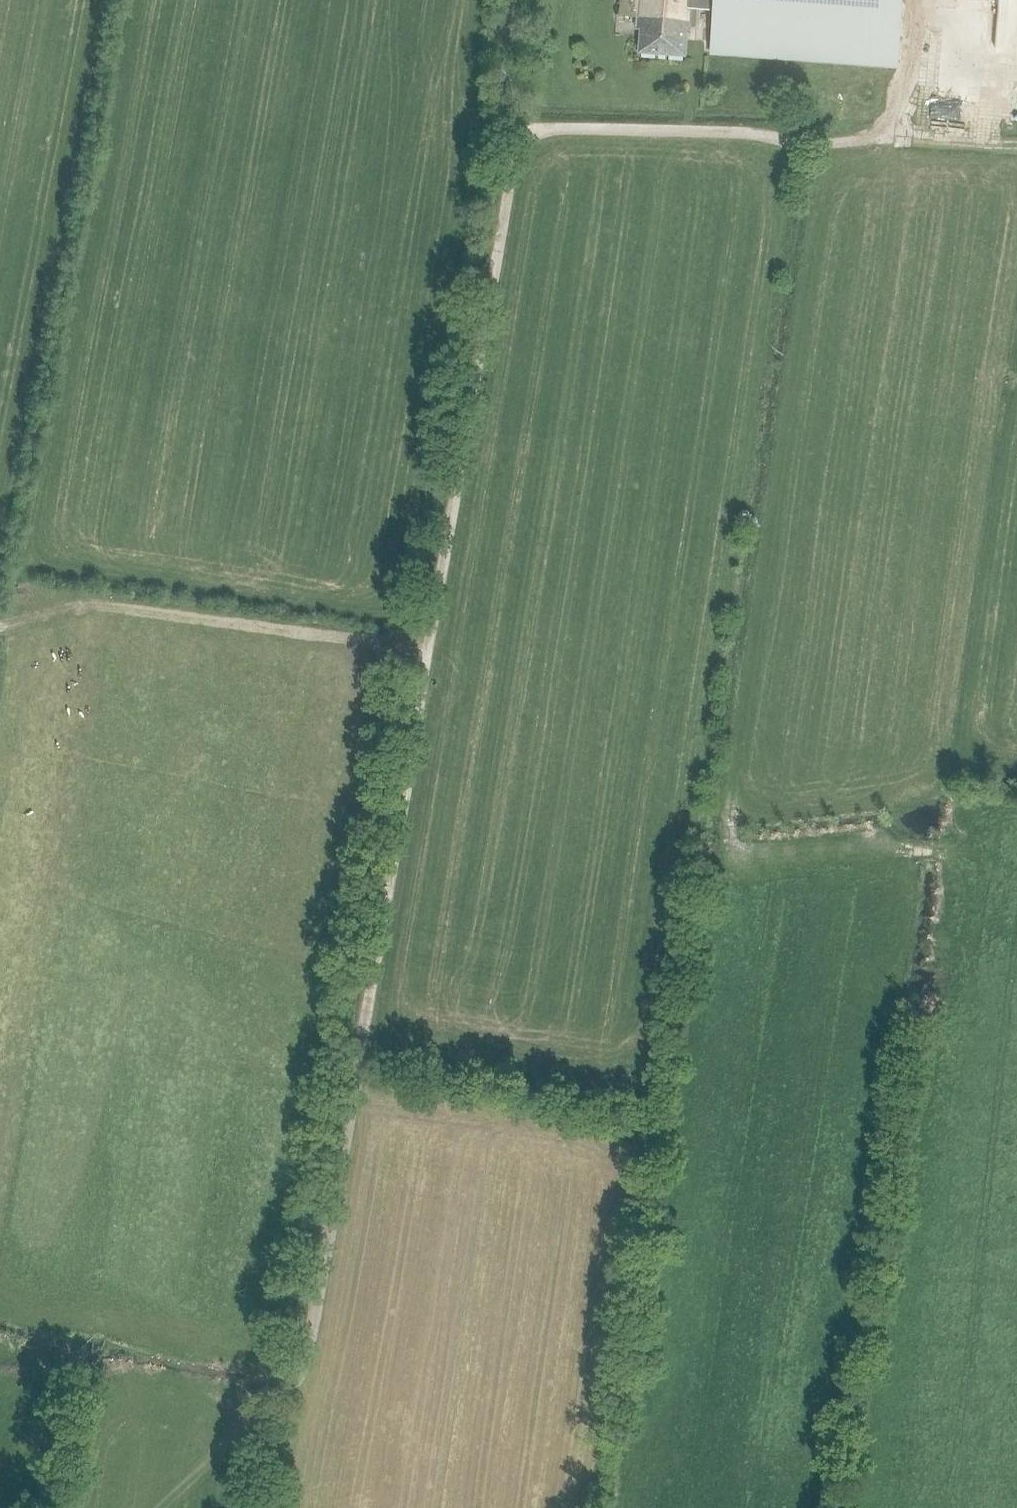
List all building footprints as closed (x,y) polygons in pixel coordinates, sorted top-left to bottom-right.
[(641,29),(640,53),(686,57),(688,33),(691,33),(692,21),(697,22),(698,9),(714,11),(712,50),(897,64),(902,0),(621,0),(620,16),(638,17),(637,28),(641,29)]
